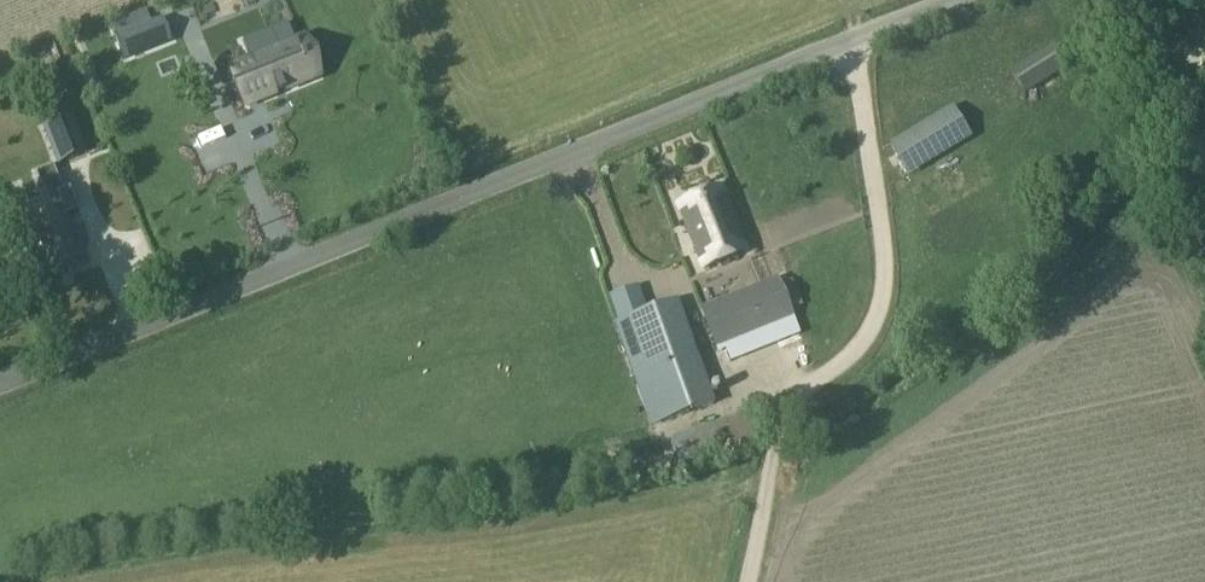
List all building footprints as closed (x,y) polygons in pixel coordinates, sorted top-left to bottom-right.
[(148,50),(139,28),(116,37),(125,60),(148,50)] [(250,59),(230,67),(246,107),(298,86),(297,86),(309,81),(303,65),(306,64),(303,57),(300,58),(294,42),(284,46),(277,28),(243,42),(250,59)] [(1055,44),(1012,71),(1026,93),(1070,67),(1055,44)] [(954,106),(890,144),(905,166),(910,174),(972,136),(967,128),(954,106)] [(85,154),(71,118),(44,129),(58,165),(85,154)] [(62,208),(20,225),(43,281),(86,264),(66,216),(78,211),(69,188),(63,191),(56,193),(62,208)] [(743,252),(718,189),(678,205),(703,268),(743,252)] [(792,283),(780,288),(777,279),(745,292),(748,300),(704,318),(716,348),(792,318),(789,311),(801,306),(792,283)] [(714,405),(676,300),(626,318),(664,423),(714,405)]
